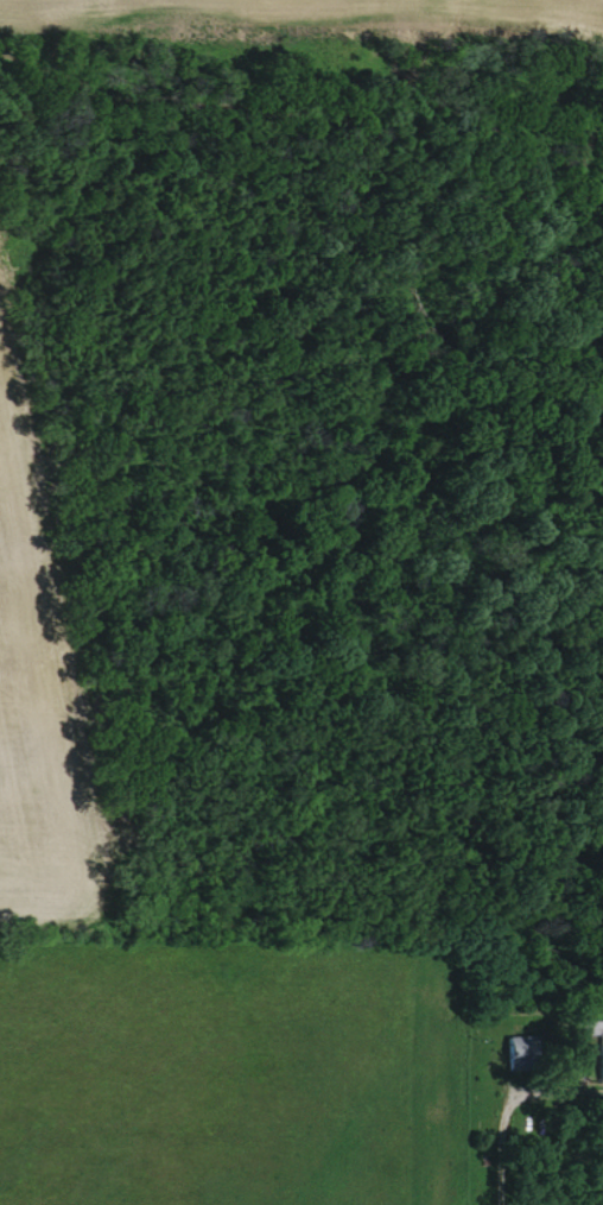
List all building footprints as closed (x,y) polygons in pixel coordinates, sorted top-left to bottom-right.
[(595,1083),(602,1083),(602,1033),(597,1032),(595,1083)]
